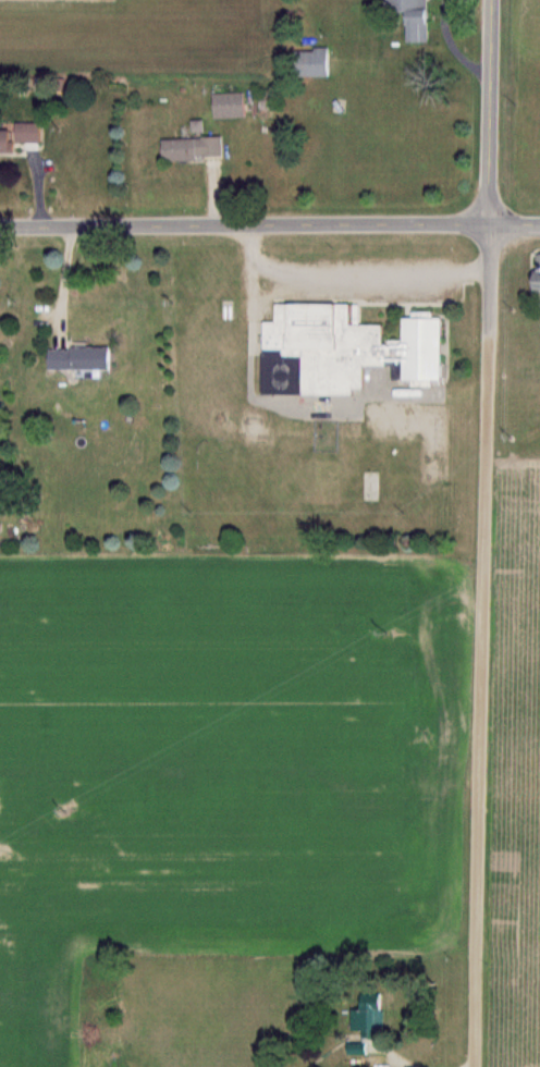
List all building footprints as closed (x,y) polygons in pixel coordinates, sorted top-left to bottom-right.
[(390,11),(389,0),(434,0),(434,42),(409,42),(409,10),(390,11)] [(303,44),(334,44),(334,76),(303,76),(303,44)] [(214,90),(247,89),(248,115),(216,116),(214,90)] [(22,155),(0,154),(0,126),(12,126),(12,120),(46,121),(46,146),(22,146),(22,155)] [(163,135),(224,131),(226,158),(165,162),(163,135)] [(280,298),(367,298),(367,321),(389,321),(389,336),(404,336),(404,311),(451,311),(451,381),(404,381),(404,363),(369,363),(369,384),(354,384),(354,394),(262,394),(262,317),(280,317),(280,298)] [(52,344),(113,345),(112,369),(51,368),(52,344)] [(355,1030),(365,1030),(365,1043),(351,1043),(351,1054),(372,1054),(372,1039),(387,1039),(387,993),(355,993),(355,1030)]
